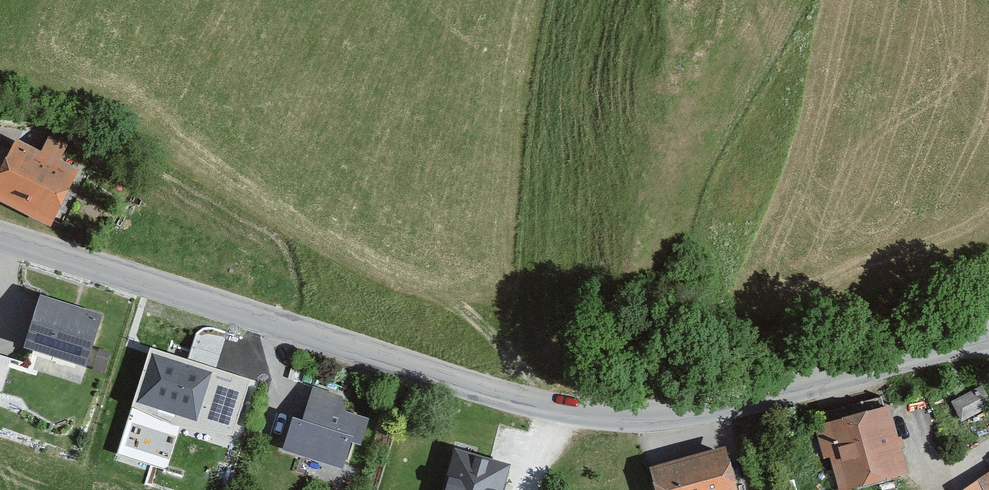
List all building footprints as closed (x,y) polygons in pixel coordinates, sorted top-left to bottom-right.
[(47,222),(69,177),(17,152),(0,187),(0,199),(47,222)] [(26,351),(81,372),(100,324),(45,303),(26,351)] [(210,374),(153,356),(139,402),(196,419),(210,374)] [(988,404),(988,394),(983,382),(954,397),(964,417),(988,404)] [(280,449),(336,464),(349,417),(293,402),(280,449)] [(842,487),(901,473),(887,411),(828,425),(842,487)] [(725,459),(651,481),(653,489),(734,489),(725,459)] [(445,489),(496,489),(500,478),(455,462),(445,489)]
